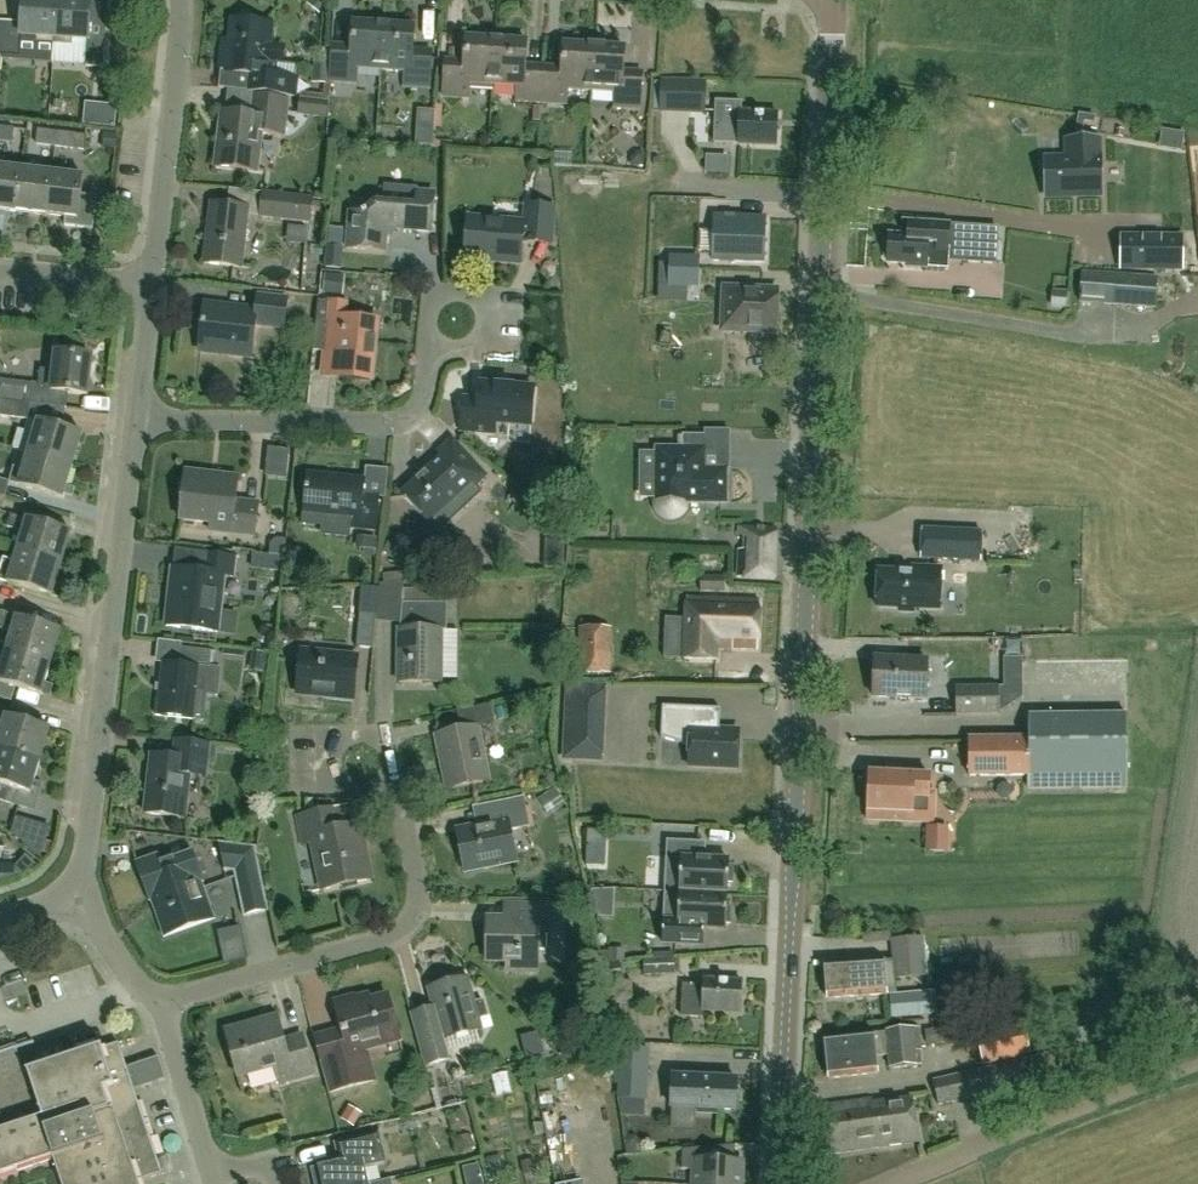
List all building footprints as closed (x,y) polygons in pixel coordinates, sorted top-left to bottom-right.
[(54,43),(57,0),(23,0),(22,22),(5,21),(3,54),(35,56),(36,42),(54,43)] [(54,43),(72,44),(72,38),(88,39),(86,65),(104,66),(107,17),(91,16),(92,0),(57,0),(54,43)] [(238,17),(238,20),(233,19),(230,47),(223,46),(220,70),(239,72),(237,90),(286,96),(297,97),(300,79),(264,75),(266,60),(274,61),(280,57),(280,50),(276,45),(268,44),(270,23),(253,21),(253,19),(249,14),(243,13),(238,17)] [(357,68),(380,70),(383,24),(353,22),(351,45),(333,44),(330,81),(356,83),(357,68)] [(413,26),(383,24),(380,70),(404,71),(403,86),(429,87),(432,51),(412,50),(413,26)] [(470,84),(493,85),(497,39),(465,37),(464,62),(445,60),(443,97),(469,99),(470,84)] [(497,39),(493,85),(516,87),(515,101),(541,103),(544,67),(525,66),(526,41),(497,39)] [(568,91),(591,92),(594,45),(564,43),(563,68),(544,67),(541,103),(567,104),(568,91)] [(594,45),(591,92),(615,94),(614,107),(640,109),(642,73),(623,72),(624,47),(594,45)] [(706,80),(661,78),(660,113),(704,114),(706,80)] [(282,134),(286,100),(253,96),(251,115),(222,112),(216,165),(257,169),(261,131),(282,134)] [(106,98),(90,97),(89,120),(105,120),(106,98)] [(777,113),(742,112),(742,101),(716,100),(715,116),(714,142),(775,145),(777,113)] [(0,126),(0,141),(13,143),(14,128),(0,126)] [(36,144),(55,146),(57,131),(38,129),(36,144)] [(76,133),(57,131),(55,146),(74,148),(84,150),(87,135),(76,133)] [(1045,195),(1101,193),(1100,158),(1097,158),(1097,139),(1067,140),(1068,159),(1044,160),(1045,195)] [(727,160),(705,160),(703,177),(727,179),(727,160)] [(0,166),(0,209),(17,211),(22,168),(0,166)] [(17,211),(47,215),(52,172),(22,168),(17,211)] [(84,176),(52,172),(47,215),(66,217),(65,225),(94,229),(98,196),(82,194),(84,176)] [(263,191),(259,216),(259,217),(312,223),(314,197),(263,191)] [(431,231),(435,194),(417,192),(416,208),(377,204),(366,212),(361,214),(349,213),(346,248),(384,252),(386,236),(395,228),(431,231)] [(240,267),(248,208),(211,203),(204,262),(240,267)] [(555,207),(545,206),(524,204),(523,222),(467,217),(463,260),(521,265),(523,235),(552,237),(555,207)] [(712,260),(764,262),(766,218),(736,217),(736,215),(724,215),(724,216),(714,216),(712,260)] [(999,228),(949,225),(949,224),(909,222),(908,236),(890,234),(889,240),(886,239),(885,250),(889,250),(888,262),(907,263),(907,266),(927,268),(928,253),(948,254),(947,262),(996,265),(999,228)] [(1121,233),(1121,268),(1179,269),(1179,234),(1121,233)] [(671,257),(669,285),(697,286),(699,258),(671,257)] [(1156,307),(1158,278),(1082,272),(1080,301),(1156,307)] [(322,276),(320,294),(339,296),(341,278),(322,276)] [(723,330),(777,333),(778,289),(724,287),(723,330)] [(284,327),(287,298),(258,295),(256,310),(205,304),(200,350),(252,356),(255,324),(284,327)] [(346,302),(329,301),(318,299),(312,351),(324,352),(325,344),(340,346),(337,377),(371,380),(378,322),(344,318),(346,302)] [(31,403),(67,407),(67,406),(65,406),(67,391),(88,394),(92,356),(56,352),(54,371),(41,369),(39,389),(30,387),(31,380),(0,376),(0,400),(31,403)] [(463,398),(460,430),(495,432),(495,420),(530,423),(532,389),(479,385),(477,399),(463,398)] [(31,403),(0,400),(0,415),(29,419),(31,403)] [(38,418),(28,451),(73,465),(83,432),(38,418)] [(684,509),(685,503),(726,503),(727,470),(704,469),(705,435),(682,435),(682,448),(656,448),(656,503),(658,509),(662,514),(668,517),(674,517),(680,514),(684,509)] [(462,499),(486,476),(452,439),(438,453),(441,456),(401,493),(427,522),(458,494),(462,499)] [(63,498),(73,465),(28,451),(23,469),(14,467),(10,481),(10,483),(19,486),(19,484),(63,498)] [(255,535),(259,503),(235,501),(238,477),(185,470),(179,519),(210,523),(209,529),(255,535)] [(376,529),(379,498),(363,497),(365,480),(308,474),(306,491),(307,491),(303,525),(320,527),(319,535),(348,538),(349,526),(376,529)] [(6,495),(10,483),(10,481),(0,478),(0,493),(6,495)] [(910,524),(911,510),(891,508),(889,522),(910,524)] [(6,528),(23,534),(18,550),(62,564),(72,531),(28,518),(27,519),(16,515),(11,513),(6,528)] [(737,578),(773,579),(776,529),(740,527),(739,535),(746,535),(746,550),(739,549),(737,578)] [(982,531),(921,528),(920,560),(981,562),(982,531)] [(563,548),(546,547),(545,568),(562,569),(563,548)] [(52,597),(62,564),(18,550),(14,562),(3,559),(0,569),(0,581),(52,597)] [(234,577),(237,558),(210,555),(208,572),(174,568),(167,626),(218,632),(236,635),(238,613),(220,610),(224,576),(234,577)] [(934,608),(936,568),(914,567),(914,572),(879,571),(877,606),(900,607),(899,610),(914,611),(914,608),(918,608),(934,608)] [(700,592),(725,592),(724,576),(700,576),(700,592)] [(400,623),(399,629),(398,629),(398,683),(439,683),(440,629),(447,629),(447,603),(402,603),(404,582),(379,585),(376,614),(376,620),(400,623)] [(757,651),(759,601),(686,598),(684,658),(714,659),(715,650),(757,651)] [(7,649),(51,662),(61,630),(2,612),(0,618),(0,628),(12,632),(7,649)] [(373,649),(376,620),(376,614),(360,613),(356,647),(373,649)] [(207,693),(196,692),(199,667),(210,668),(212,651),(181,647),(179,665),(163,663),(156,714),(204,720),(207,693)] [(41,695),(51,662),(7,649),(2,667),(0,666),(0,683),(41,695)] [(353,699),(357,657),(300,651),(296,691),(324,694),(324,696),(353,699)] [(925,699),(927,660),(875,658),(873,697),(925,699)] [(565,758),(601,760),(605,687),(568,685),(565,758)] [(956,715),(999,714),(999,685),(955,686),(956,715)] [(477,728),(495,724),(490,705),(461,711),(465,730),(436,736),(447,790),(488,781),(477,728)] [(689,766),(737,768),(739,731),(720,730),(721,709),(663,706),(661,737),(687,745),(687,764),(689,766)] [(2,730),(0,737),(0,748),(41,760),(51,728),(7,715),(7,716),(0,714),(0,729),(2,730)] [(1029,739),(1029,775),(1029,789),(1128,788),(1127,715),(1029,716),(1029,739)] [(1029,775),(1029,739),(970,740),(970,776),(1029,775)] [(145,814),(182,818),(184,819),(190,775),(205,777),(209,743),(176,740),(174,756),(152,754),(145,814)] [(13,804),(26,808),(41,760),(0,748),(0,800),(13,804)] [(929,799),(930,776),(869,774),(868,820),(934,822),(935,799),(929,799)] [(510,831),(530,827),(524,798),(484,806),(488,824),(455,831),(464,872),(516,861),(510,831)] [(322,891),(372,881),(359,825),(338,829),(334,808),(296,816),(302,844),(311,842),(322,891)] [(728,895),(728,882),(733,883),(734,866),(729,866),(729,861),(698,859),(698,842),(667,840),(664,891),(728,895)] [(243,915),(269,910),(259,862),(257,846),(218,841),(224,870),(233,868),(243,915)] [(24,873),(37,863),(27,852),(16,863),(0,863),(0,880),(24,873)] [(150,900),(151,899),(189,886),(191,894),(203,890),(201,882),(202,881),(192,852),(162,863),(160,859),(138,867),(150,900)] [(214,920),(203,890),(191,894),(189,886),(151,899),(165,937),(214,920)] [(727,907),(728,895),(664,891),(662,942),(694,944),(694,927),(726,929),(726,924),(731,924),(732,907),(727,907)] [(538,972),(538,949),(546,949),(546,932),(561,932),(562,905),(529,904),(528,923),(488,922),(487,958),(509,959),(509,971),(538,972)] [(893,960),(884,960),(825,965),(828,999),(896,994),(895,979),(926,976),(923,937),(891,940),(893,960)] [(644,976),(676,975),(675,958),(644,960),(644,976)] [(634,999),(632,980),(622,981),(621,961),(601,963),(603,983),(610,982),(611,1001),(634,999)] [(466,979),(448,984),(446,979),(431,983),(433,988),(428,989),(433,1007),(410,1014),(417,1038),(423,1069),(449,1062),(443,1039),(480,1029),(478,1020),(489,1017),(484,1000),(473,1003),(466,979)] [(703,1010),(740,1012),(742,981),(703,979),(703,986),(683,985),(681,1016),(702,1017),(703,1010)] [(400,1041),(398,1034),(387,997),(358,1005),(356,998),(334,1005),(341,1031),(312,1038),(328,1096),(377,1082),(368,1050),(400,1041)] [(278,1085),(312,1075),(300,1035),(282,1040),(275,1017),(224,1032),(232,1060),(240,1058),(245,1076),(273,1068),(278,1085)] [(1024,1025),(1031,1053),(1051,1047),(1045,1021),(1024,1025)] [(1031,1055),(1031,1053),(1024,1025),(976,1036),(983,1066),(1031,1055)] [(890,1068),(922,1064),(918,1027),(886,1030),(886,1033),(873,1034),(825,1039),(829,1079),(877,1073),(875,1056),(889,1055),(890,1068)] [(140,1089),(166,1081),(158,1058),(126,1069),(118,1045),(107,1048),(96,1052),(84,1056),(73,1060),(25,1076),(16,1049),(0,1055),(0,1178),(2,1178),(52,1161),(60,1183),(139,1183),(162,1176),(134,1091),(140,1089)] [(640,1100),(643,1050),(610,1049),(612,1066),(616,1066),(615,1085),(619,1085),(619,1099),(640,1100)] [(966,1098),(1022,1086),(1017,1062),(964,1074),(966,1098)] [(966,1098),(964,1074),(933,1081),(938,1104),(966,1098)] [(694,1109),(698,1110),(698,1113),(714,1114),(714,1111),(734,1112),(736,1081),(695,1079),(695,1080),(671,1078),(670,1107),(694,1109)] [(883,1146),(918,1141),(911,1097),(876,1102),(883,1146)] [(883,1146),(876,1102),(872,1103),(871,1098),(822,1105),(828,1154),(883,1146)] [(363,1167),(385,1162),(378,1132),(334,1142),(338,1158),(315,1164),(315,1166),(308,1168),(312,1183),(367,1183),(363,1167)] [(693,1160),(694,1149),(682,1149),(681,1168),(693,1169),(692,1183),(741,1183),(742,1163),(693,1160)]
